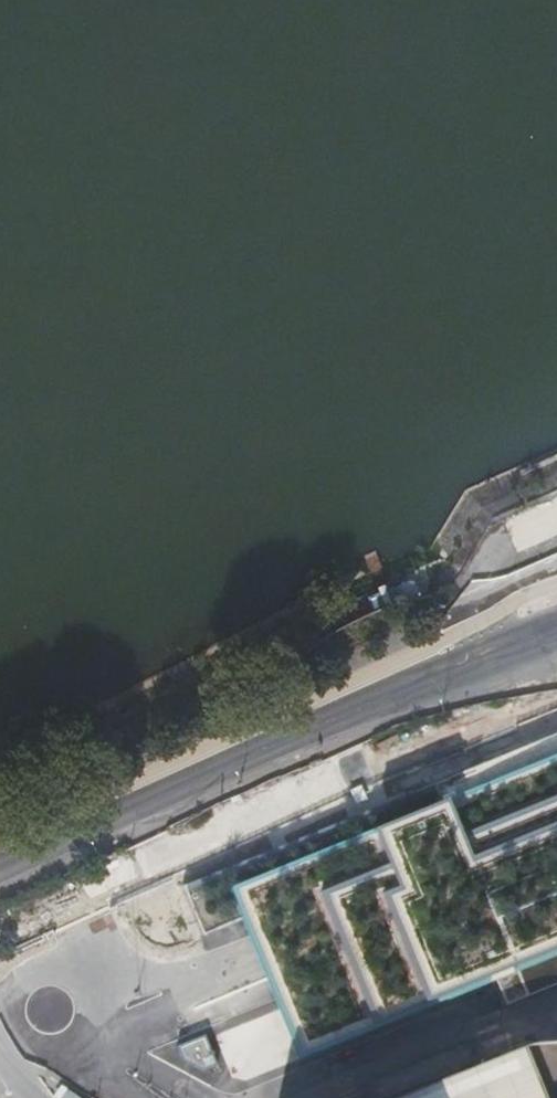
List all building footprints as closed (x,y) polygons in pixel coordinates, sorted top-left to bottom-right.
[(179,891),(198,936),(233,922),(290,1059),(556,950),(556,736),(179,891)] [(162,948),(133,966),(151,995),(180,978),(162,948)] [(126,1037),(152,1027),(148,1014),(121,1024),(126,1037)] [(523,1053),(411,1097),(556,1097),(556,1049),(523,1053)]
